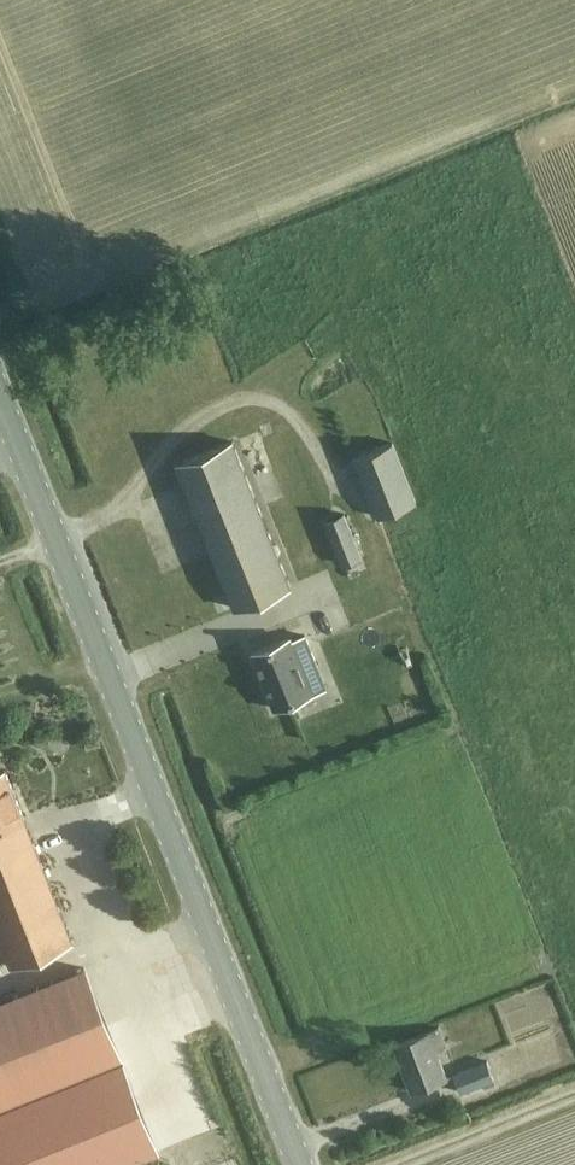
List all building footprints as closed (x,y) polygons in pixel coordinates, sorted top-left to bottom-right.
[(234,441),(177,464),(234,607),(292,584),(234,441)] [(393,442),(354,457),(376,516),(415,502),(393,442)] [(248,451),(256,469),(267,464),(260,446),(248,451)] [(325,521),(343,564),(361,556),(344,513),(325,521)] [(290,636),(252,652),(269,694),(269,695),(274,708),(313,692),(307,679),(305,673),(318,667),(305,634),(292,640),(290,636)] [(73,940),(6,770),(0,772),(0,933),(3,942),(0,943),(0,958),(9,955),(12,964),(73,940)] [(0,1000),(0,1164),(119,1164),(156,1150),(128,1079),(120,1058),(84,967),(0,1000)] [(437,1026),(393,1044),(412,1090),(446,1076),(434,1047),(444,1043),(437,1026)] [(456,1066),(490,1057),(488,1049),(454,1058),(456,1066)] [(487,1060),(452,1074),(459,1093),(494,1079),(487,1060)]
